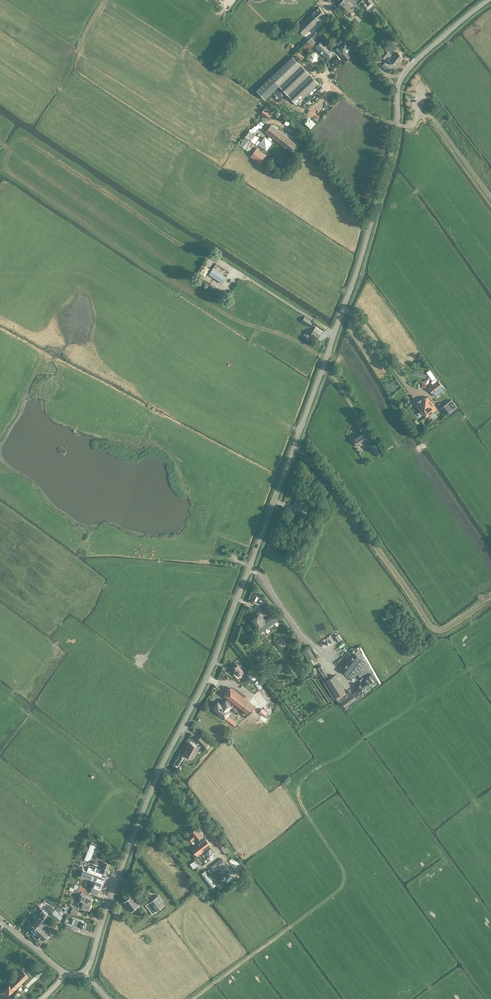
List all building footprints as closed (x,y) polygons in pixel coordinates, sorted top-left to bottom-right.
[(351,18),(357,11),(345,0),(343,0),(338,5),(351,18)] [(362,5),(367,11),(375,3),(372,0),(368,0),(367,1),(368,3),(367,4),(365,2),(362,5)] [(297,28),(304,36),(326,14),(319,7),(297,28)] [(307,41),(299,49),(293,55),(300,61),(306,55),(305,54),(308,51),(312,47),(321,38),(316,33),(311,37),(307,41)] [(350,44),(345,38),(347,36),(345,34),(332,45),(334,48),(335,48),(342,56),(341,56),(345,60),(351,55),(349,53),(356,47),(352,42),(350,44)] [(324,38),(315,47),(320,52),(320,51),(327,59),(328,57),(334,64),(341,58),(332,50),(333,48),(324,38)] [(397,52),(395,55),(391,51),(393,49),(395,50),(396,48),(391,44),(390,46),(389,46),(386,50),(399,61),(403,57),(397,52)] [(396,65),(399,61),(386,50),(385,50),(386,51),(382,55),(379,53),(377,56),(379,58),(377,60),(381,64),(387,57),(389,58),(387,61),(392,65),(393,63),(396,65)] [(319,58),(320,57),(319,56),(319,55),(318,53),(316,52),(315,52),(314,51),(313,51),(312,52),(310,53),(309,55),(309,56),(309,57),(309,58),(309,59),(310,61),(312,62),(313,62),(314,62),(315,62),(316,62),(318,61),(319,59),(319,58)] [(271,77),(257,91),(265,100),(279,86),(297,105),(319,84),(301,66),(292,57),(271,77)] [(268,119),(274,111),(267,105),(261,113),(268,119)] [(319,121),(316,116),(313,118),(312,116),(304,122),(308,128),(319,121)] [(271,124),(265,132),(290,151),(296,144),(271,124)] [(249,131),(246,136),(239,145),(249,152),(255,142),(255,143),(259,137),(249,131)] [(267,151),(273,143),(265,137),(259,145),(267,151)] [(261,163),(266,155),(256,148),(251,156),(261,163)] [(227,277),(213,268),(209,274),(222,283),(227,277)] [(305,317),(302,322),(310,327),(313,322),(305,317)] [(317,339),(320,334),(323,331),(316,326),(313,330),(312,332),(310,335),(307,334),(306,337),(310,340),(312,336),(317,339)] [(445,389),(438,380),(433,384),(440,393),(445,389)] [(435,397),(440,393),(433,384),(428,388),(435,397)] [(426,417),(437,409),(427,396),(425,399),(424,397),(415,404),(426,417)] [(451,400),(441,408),(446,415),(456,406),(451,400)] [(358,447),(370,440),(365,432),(362,433),(353,439),(358,447)] [(371,446),(377,456),(383,453),(377,442),(371,446)] [(299,498),(296,506),(305,509),(306,505),(307,506),(309,502),(299,498)] [(264,608),(271,616),(274,613),(268,605),(264,608)] [(271,636),(262,623),(269,618),(266,614),(268,613),(265,610),(260,614),(259,612),(255,615),(257,616),(252,620),(266,639),(271,636)] [(275,615),(265,622),(265,623),(266,624),(271,620),(274,623),(279,619),(275,615)] [(272,635),(280,629),(277,626),(270,631),(272,635)] [(362,659),(365,657),(358,650),(343,669),(351,676),(363,660),(362,659)] [(243,670),(241,668),(243,667),(240,664),(239,665),(238,664),(233,669),(240,677),(246,673),(243,670)] [(326,681),(336,697),(337,696),(339,698),(347,709),(358,700),(356,698),(361,694),(362,695),(376,683),(370,676),(356,687),(358,690),(353,694),(352,694),(348,697),(344,692),(345,691),(335,675),(326,681)] [(227,709),(234,700),(244,707),(242,709),(243,709),(249,714),(255,706),(232,688),(226,696),(226,697),(226,696),(228,698),(227,699),(228,699),(229,700),(228,702),(226,701),(226,700),(223,704),(224,704),(224,705),(221,705),(221,704),(218,702),(213,708),(225,718),(230,711),(227,709)] [(201,736),(197,740),(205,748),(209,744),(201,736)] [(196,753),(199,747),(191,743),(185,755),(192,759),(195,752),(196,753)] [(212,845),(205,837),(204,838),(203,835),(204,834),(197,826),(190,832),(192,834),(188,837),(191,841),(194,839),(197,843),(191,848),(197,856),(212,845)] [(220,848),(226,843),(215,828),(208,833),(220,848)] [(96,844),(96,843),(91,841),(84,859),(89,861),(89,862),(91,863),(93,858),(91,858),(92,855),(94,856),(98,845),(96,844)] [(210,848),(203,854),(209,860),(215,854),(210,848)] [(103,861),(102,864),(97,862),(99,858),(96,857),(93,863),(95,864),(108,868),(110,863),(103,861)] [(222,858),(211,866),(207,869),(211,875),(215,872),(215,871),(225,863),(222,858)] [(197,866),(199,864),(196,860),(190,864),(193,868),(195,866),(196,867),(197,866)] [(95,864),(93,863),(92,863),(91,865),(95,867),(95,869),(88,866),(87,871),(101,877),(102,872),(106,874),(108,868),(95,864)] [(81,873),(81,875),(81,876),(94,881),(92,886),(93,886),(100,889),(103,881),(102,881),(103,879),(101,878),(101,877),(87,871),(83,870),(79,868),(77,872),(81,873)] [(211,888),(217,884),(206,870),(201,874),(211,888)] [(73,888),(78,890),(87,893),(88,893),(91,895),(92,892),(90,891),(89,890),(89,889),(75,884),(73,888)] [(100,889),(93,886),(92,886),(90,891),(92,892),(98,894),(100,889)] [(91,898),(90,898),(91,895),(81,892),(78,900),(80,900),(90,904),(91,898)] [(131,910),(140,903),(133,895),(124,902),(131,910)] [(153,913),(165,903),(158,895),(146,904),(153,913)] [(88,909),(90,904),(80,900),(78,905),(82,906),(81,907),(82,907),(81,908),(85,909),(85,908),(88,909)] [(48,907),(53,912),(51,914),(59,921),(63,916),(58,912),(61,908),(58,906),(55,909),(50,904),(48,907)] [(35,933),(50,916),(40,907),(35,913),(38,915),(35,918),(32,916),(26,925),(35,933)] [(76,916),(78,909),(72,907),(70,914),(76,916)] [(76,919),(74,925),(83,928),(85,922),(81,921),(76,919)] [(74,926),(66,923),(64,929),(73,932),(74,926)] [(43,925),(42,926),(35,933),(42,939),(45,936),(47,937),(50,933),(49,932),(45,929),(46,928),(43,925)] [(29,976),(22,969),(8,983),(9,984),(0,993),(1,994),(0,996),(0,998),(5,998),(6,998),(5,998),(14,989),(15,990),(29,976)]
